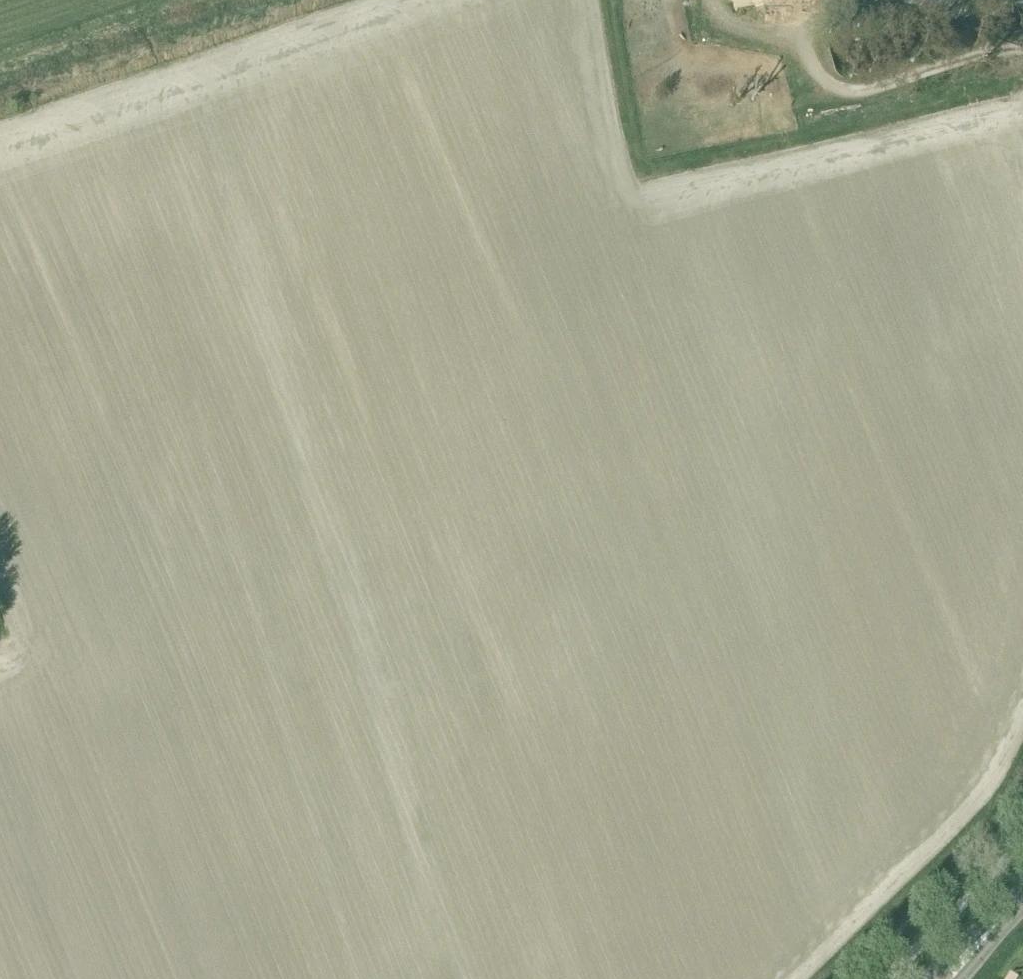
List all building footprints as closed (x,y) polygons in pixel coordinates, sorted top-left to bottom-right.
[(735,9),(784,0),(733,0),(735,9)]
